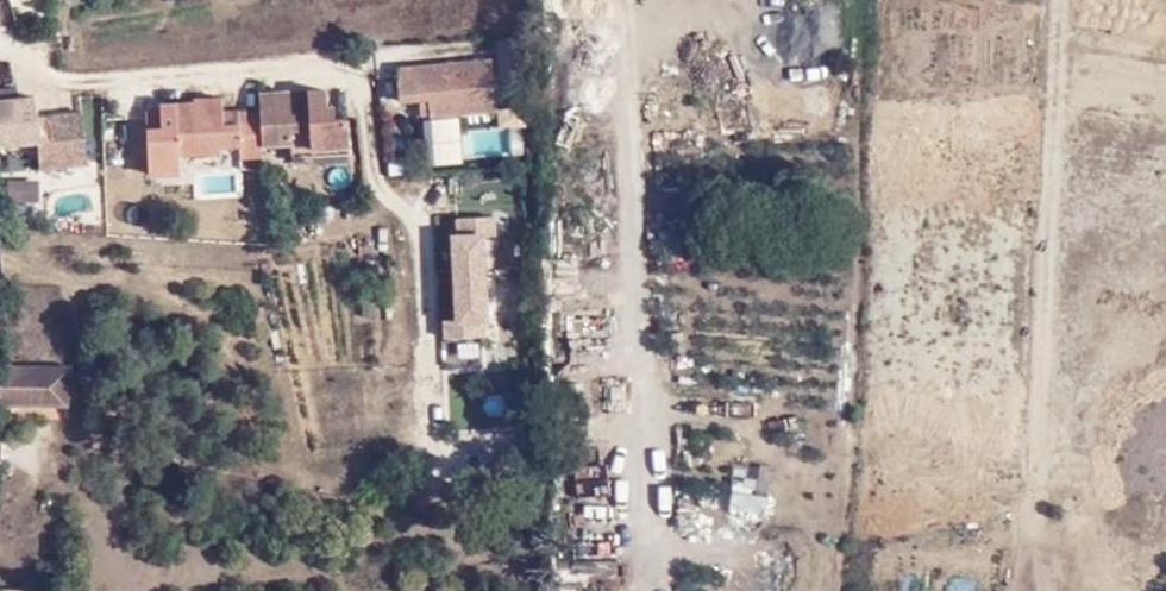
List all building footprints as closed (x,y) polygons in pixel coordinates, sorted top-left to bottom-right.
[(425,103),(426,119),(455,118),(490,116),(487,67),(395,73),(397,104),(412,103),(425,103)] [(723,132),(794,126),(790,73),(739,77),(741,99),(720,101),(723,132)] [(0,90),(0,143),(39,140),(33,96),(45,95),(43,78),(29,79),(29,87),(0,90)] [(258,93),(259,115),(261,142),(293,142),(293,154),(316,154),(315,146),(355,144),(352,119),(339,118),(337,104),(329,103),(329,90),(311,91),(312,108),(292,109),(290,92),(258,93)] [(426,119),(425,103),(412,103),(414,120),(426,119)] [(261,142),(259,115),(220,115),(220,105),(192,104),(192,110),(159,110),(159,129),(146,129),(147,180),(179,180),(187,177),(221,178),(221,157),(237,158),(237,165),(261,166),(261,142)] [(455,133),(455,118),(426,119),(427,133),(455,133)] [(51,124),(53,145),(79,142),(77,123),(51,124)] [(470,156),(525,153),(523,125),(468,128),(470,156)] [(79,142),(53,145),(38,146),(40,164),(80,160),(79,142)] [(355,161),(355,144),(315,146),(316,154),(293,154),(294,164),(355,161)] [(450,334),(490,332),(482,212),(442,214),(450,334)] [(0,362),(0,401),(60,402),(61,365),(37,363),(0,362)] [(763,511),(765,488),(730,485),(729,508),(763,511)] [(62,551),(50,551),(49,567),(61,567),(62,551)]
